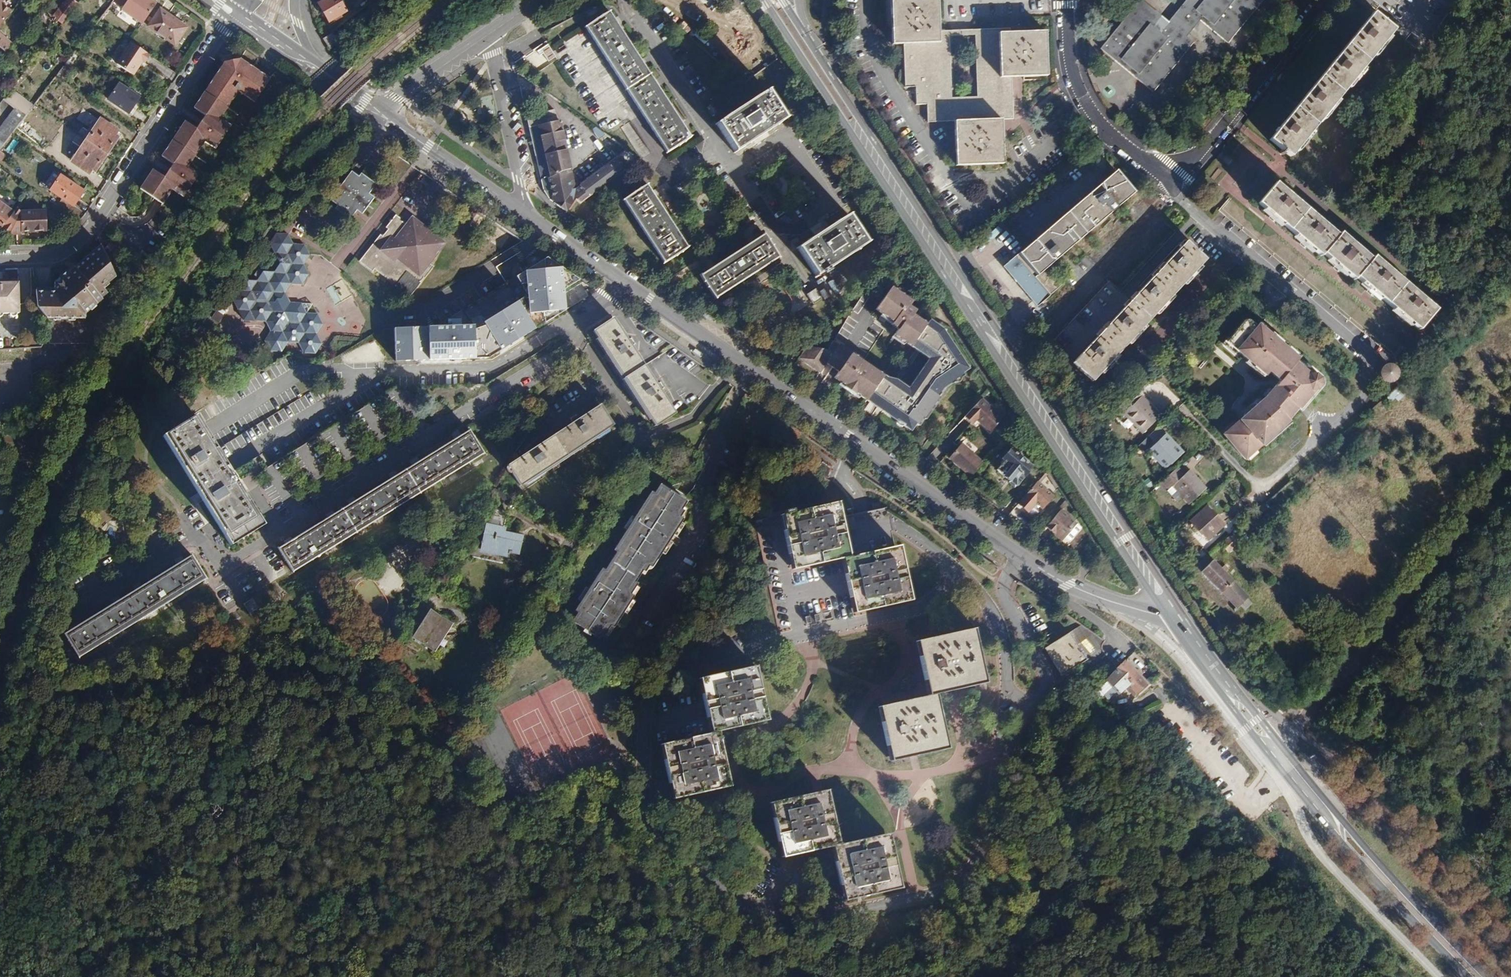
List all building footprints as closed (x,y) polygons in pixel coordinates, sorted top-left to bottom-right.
[(53,17),(60,22),(76,2),(73,0),(66,0),(53,17)] [(150,0),(113,0),(121,6),(119,8),(140,23),(155,3),(150,0)] [(317,5),(327,22),(345,12),(337,0),(325,0),(317,5)] [(891,42),(902,42),(938,41),(938,31),(937,0),(890,0),(891,42)] [(1099,45),(1153,88),(1192,40),(1185,34),(1199,18),(1227,41),(1259,0),(1182,0),(1167,19),(1144,0),(1136,0),(1099,45)] [(1412,34),(1440,0),(1371,0),(1412,34)] [(0,2),(0,21),(9,9),(0,2)] [(601,7),(578,22),(660,144),(683,129),(601,7)] [(178,24),(158,11),(147,27),(167,41),(178,24)] [(1372,14),(1270,140),(1290,157),(1392,30),(1372,14)] [(943,31),(938,31),(938,41),(902,42),(903,86),(913,86),(913,103),(925,104),(925,122),(952,121),(999,121),(1011,120),(1010,78),(999,78),(997,33),(1009,33),(1009,28),(979,30),(981,102),(944,103),(943,31)] [(14,39),(0,32),(0,46),(9,50),(14,39)] [(1009,33),(997,33),(999,78),(1010,78),(1046,77),(1044,32),(1009,33)] [(332,33),(324,39),(330,47),(338,42),(332,33)] [(149,56),(131,43),(117,64),(133,75),(142,61),(144,63),(149,56)] [(545,46),(537,51),(546,64),(553,59),(545,46)] [(166,172),(163,176),(153,169),(140,188),(158,200),(163,203),(172,189),(183,196),(198,173),(188,166),(205,140),(216,147),(231,125),(220,118),(238,90),(254,100),(269,77),(238,57),(226,59),(194,107),(204,113),(195,127),(185,120),(162,156),(172,163),(169,167),(167,169),(166,172)] [(141,98),(120,83),(109,98),(130,113),(141,98)] [(0,98),(0,99),(11,108),(22,116),(27,109),(16,101),(19,97),(8,88),(0,98)] [(41,91),(33,102),(38,106),(46,95),(41,91)] [(766,91),(717,125),(735,152),(785,119),(766,91)] [(22,116),(16,124),(45,146),(58,129),(34,110),(38,106),(33,102),(27,109),(22,116)] [(0,125),(0,145),(1,146),(16,124),(22,116),(11,108),(0,125)] [(94,115),(80,135),(99,148),(110,132),(104,128),(107,123),(94,115)] [(1060,120),(1052,126),(1059,135),(1067,128),(1060,120)] [(559,121),(528,128),(542,189),(553,203),(565,212),(574,200),(579,203),(581,202),(589,196),(601,187),(627,168),(622,161),(616,165),(614,161),(572,192),(569,187),(567,188),(565,184),(571,181),(568,176),(562,179),(559,172),(570,168),(559,121)] [(999,121),(952,121),(954,167),(1001,165),(999,121)] [(99,148),(80,135),(66,157),(79,165),(81,160),(87,164),(99,148)] [(1007,259),(1042,299),(1066,280),(1051,263),(1133,194),(1113,171),(1007,259)] [(376,185),(362,175),(359,179),(353,174),(333,202),(340,207),(336,211),(351,222),(358,212),(363,216),(375,200),(369,195),(376,185)] [(83,192),(61,176),(50,191),(73,207),(83,192)] [(643,184),(621,199),(662,262),(684,247),(643,184)] [(1275,184),(1258,205),(1321,258),(1323,256),(1354,281),(1356,278),(1419,331),(1436,311),(1373,258),(1371,261),(1341,235),(1339,238),(1275,184)] [(606,194),(601,187),(589,196),(595,203),(606,194)] [(13,206),(15,202),(1,194),(0,196),(0,198),(13,206)] [(1,232),(3,229),(14,212),(0,203),(0,232),(1,232)] [(47,211),(22,211),(17,208),(14,212),(3,229),(10,234),(19,234),(19,231),(47,231),(47,211)] [(382,281),(383,279),(405,297),(417,283),(416,281),(419,277),(421,279),(431,267),(425,261),(440,243),(410,218),(405,222),(395,215),(384,227),(386,229),(380,235),(379,234),(357,260),(382,281)] [(847,215),(798,248),(816,275),(865,243),(847,215)] [(984,238),(989,243),(1002,231),(997,226),(984,238)] [(1109,280),(1051,341),(1093,380),(1206,259),(1173,230),(1118,289),(1109,280)] [(291,234),(276,233),(270,243),(281,265),(275,275),(264,274),(259,271),(255,276),(261,279),(257,284),(244,283),(232,300),(243,323),(268,325),(273,334),(268,342),(273,353),(280,354),(287,344),(300,345),(306,356),(315,356),(321,348),(317,338),(323,329),(318,317),(306,316),(301,305),(290,305),(286,296),(293,286),(304,286),(311,276),(307,266),(313,256),(308,245),(297,244),(291,234)] [(762,234),(699,275),(714,298),(778,257),(762,234)] [(115,276),(101,245),(54,286),(55,290),(49,290),(42,290),(36,290),(37,306),(46,318),(50,343),(89,343),(85,318),(85,313),(102,299),(102,296),(107,292),(103,286),(115,276)] [(579,279),(547,257),(516,276),(527,294),(472,327),(394,343),(401,375),(488,358),(565,310),(563,289),(579,279)] [(19,314),(19,308),(19,306),(18,283),(0,283),(0,314),(19,314)] [(891,285),(875,307),(888,318),(894,310),(899,313),(891,322),(897,326),(893,331),(919,350),(936,325),(928,319),(926,322),(912,312),(915,309),(909,304),(911,300),(891,285)] [(814,288),(806,293),(812,303),(820,298),(814,288)] [(220,304),(214,318),(223,322),(228,308),(220,304)] [(617,320),(597,334),(659,427),(679,414),(617,320)] [(1242,322),(1224,342),(1263,377),(1267,372),(1277,382),(1256,406),(1222,436),(1244,460),(1284,425),(1282,422),(1293,413),(1295,415),(1302,406),(1304,405),(1318,388),(1318,381),(1313,377),(1304,378),(1292,366),(1295,363),(1256,327),(1254,329),(1246,322),(1242,322)] [(937,326),(936,325),(919,350),(928,357),(907,387),(895,378),(886,377),(882,374),(865,399),(908,430),(913,423),(917,425),(922,418),(923,419),(938,398),(936,397),(942,389),(961,374),(960,372),(965,368),(944,335),(942,336),(933,330),(937,326)] [(838,381),(856,357),(832,340),(826,350),(805,346),(798,357),(820,373),(827,364),(837,372),(833,377),(838,381)] [(865,399),(882,374),(856,357),(838,381),(865,399)] [(1369,372),(1379,386),(1393,376),(1383,362),(1369,372)] [(1384,397),(1389,404),(1400,396),(1395,389),(1384,397)] [(981,398),(968,411),(989,432),(1002,418),(981,398)] [(381,400),(324,431),(337,456),(358,445),(350,431),(358,426),(365,438),(393,423),(381,400)] [(1121,405),(1111,413),(1116,418),(1120,415),(1139,435),(1156,419),(1139,401),(1125,414),(1123,411),(1125,409),(1121,405)] [(602,405),(509,465),(523,485),(615,425),(602,405)] [(185,417),(153,437),(219,546),(252,526),(185,417)] [(282,545),(296,568),(485,453),(472,431),(282,545)] [(1146,440),(1131,453),(1136,457),(1143,451),(1163,472),(1180,456),(1163,438),(1150,450),(1147,447),(1149,445),(1146,440)] [(293,451),(307,476),(328,464),(314,439),(293,451)] [(960,443),(948,457),(970,476),(982,462),(960,443)] [(1028,471),(1003,451),(994,462),(999,466),(993,474),(1013,490),(1028,471)] [(1174,471),(1158,485),(1163,491),(1167,488),(1186,508),(1203,492),(1186,474),(1176,483),(1174,481),(1179,477),(1174,471)] [(1036,482),(1017,505),(1026,513),(1034,503),(1041,509),(1052,497),(1036,482)] [(682,515),(680,513),(688,499),(661,483),(654,495),(651,493),(617,549),(620,551),(606,575),(603,574),(581,610),(584,612),(577,624),(590,631),(588,634),(597,639),(598,636),(604,640),(607,634),(609,635),(616,624),(619,626),(634,601),(631,599),(639,587),(637,585),(648,566),(650,567),(654,561),(657,563),(683,520),(680,519),(682,515)] [(851,557),(842,502),(784,515),(795,571),(844,559),(851,557)] [(514,518),(494,505),(491,529),(488,528),(484,547),(514,553),(515,548),(523,550),(526,535),(512,533),(514,518)] [(794,505),(770,510),(771,514),(795,508),(794,505)] [(1225,524),(1209,505),(1192,520),(1193,522),(1192,524),(1205,539),(1207,538),(1207,539),(1215,532),(1216,532),(1223,526),(1225,524)] [(1060,511),(1045,528),(1061,542),(1064,538),(1076,526),(1060,511)] [(1249,523),(1238,512),(1225,524),(1223,526),(1233,538),(1249,523)] [(1207,539),(1199,546),(1247,591),(1261,577),(1216,532),(1215,532),(1207,539)] [(912,600),(904,547),(851,557),(844,559),(856,612),(912,600)] [(197,554),(72,631),(86,653),(211,577),(197,554)] [(1238,606),(1242,611),(1251,602),(1208,558),(1193,573),(1232,612),(1238,606)] [(249,613),(259,608),(254,598),(244,603),(249,613)] [(419,611),(405,633),(429,648),(444,624),(427,614),(426,615),(419,611)] [(1090,654),(1071,627),(1044,645),(1063,673),(1090,654)] [(914,641),(927,695),(932,694),(983,683),(970,628),(914,641)] [(1131,642),(1120,654),(1144,680),(1154,670),(1131,642)] [(1144,680),(1120,654),(1103,671),(1118,684),(1129,673),(1140,684),(1144,680)] [(770,720),(760,666),(704,680),(714,733),(720,732),(770,720)] [(877,707),(889,761),(945,749),(932,694),(927,695),(877,707)] [(732,787),(720,732),(714,733),(664,745),(674,799),(732,787)] [(841,847),(828,790),(772,803),(785,859),(834,848),(841,847)] [(841,847),(834,848),(846,902),(903,890),(893,836),(841,847)]
